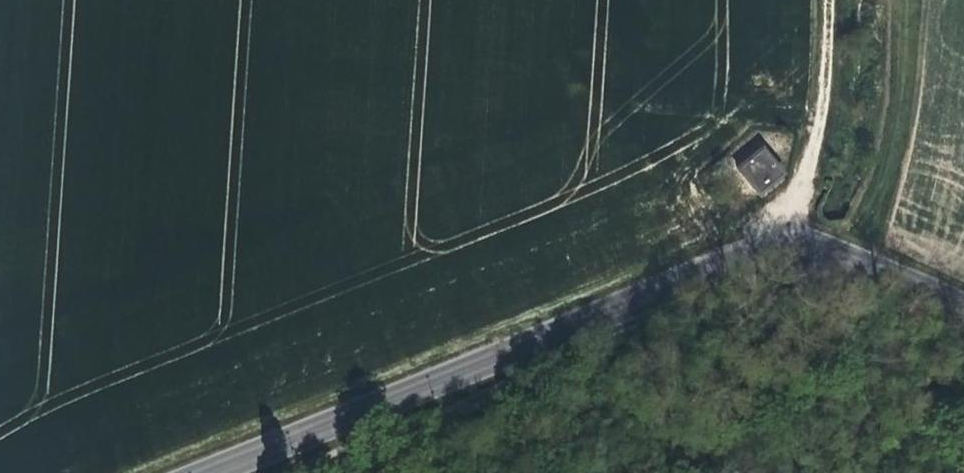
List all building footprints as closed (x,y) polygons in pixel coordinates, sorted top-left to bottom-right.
[(764,143),(736,166),(760,195),(788,172),(764,143)]
